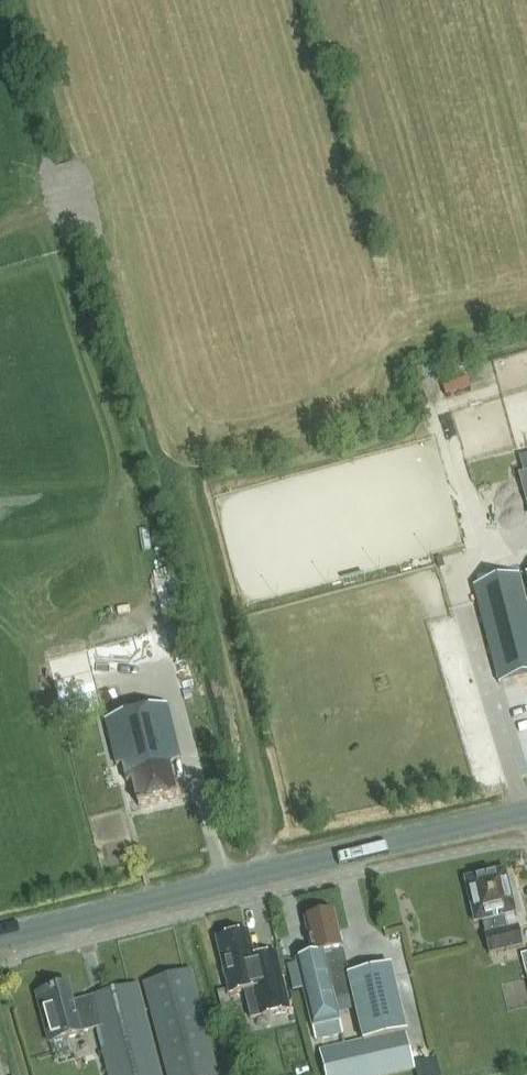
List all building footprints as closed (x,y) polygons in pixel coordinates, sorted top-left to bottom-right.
[(519,576),(473,588),(498,684),(526,676),(526,606),(519,576)] [(102,710),(93,670),(62,677),(71,716),(102,710)] [(169,766),(179,758),(167,705),(106,720),(117,764),(122,763),(127,783),(132,782),(138,806),(177,797),(169,766)] [(510,902),(501,871),(467,881),(472,900),(468,901),(474,924),(478,923),(488,956),(522,946),(516,927),(513,914),(515,913),(511,902),(510,902)] [(414,1071),(395,987),(394,987),(389,965),(347,974),(341,949),(344,948),(341,932),(336,933),(331,913),(303,919),(311,957),(295,960),(313,1041),(341,1035),(333,999),(352,995),(362,1041),(319,1051),(325,1074),(396,1074),(414,1071)] [(221,939),(217,940),(230,995),(264,987),(258,960),(253,961),(247,933),(231,936),(229,934),(222,936),(221,939)] [(190,971),(143,983),(168,1074),(217,1074),(190,971)] [(74,1003),(69,984),(39,992),(52,1041),(80,1033),(98,1028),(111,1074),(162,1074),(137,985),(88,998),(88,1000),(74,1003)] [(237,1003),(253,1074),(281,1069),(266,997),(237,1003)]
